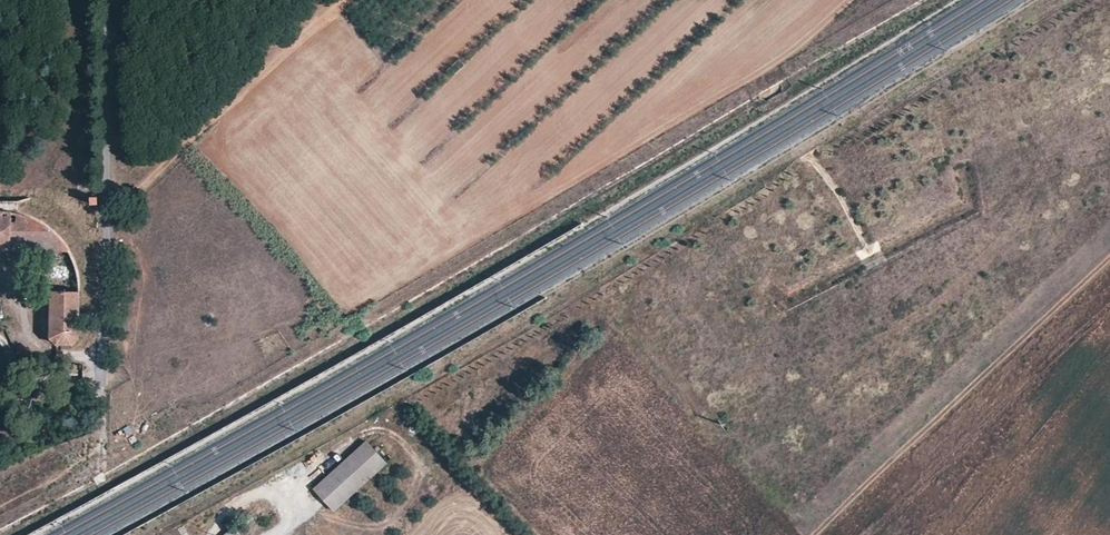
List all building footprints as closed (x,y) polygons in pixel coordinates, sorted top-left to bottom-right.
[(11,249),(11,212),(0,212),(0,249),(11,249)] [(18,212),(11,212),(11,249),(25,249),(26,215),(18,212)] [(50,291),(50,338),(57,344),(72,344),(78,338),(78,290),(50,291)] [(312,488),(333,510),(374,474),(382,483),(393,472),(385,463),(386,462),(365,440),(312,488)] [(243,524),(253,534),(258,530),(248,519),(243,524)] [(232,527),(223,534),(239,534),(232,527)]
